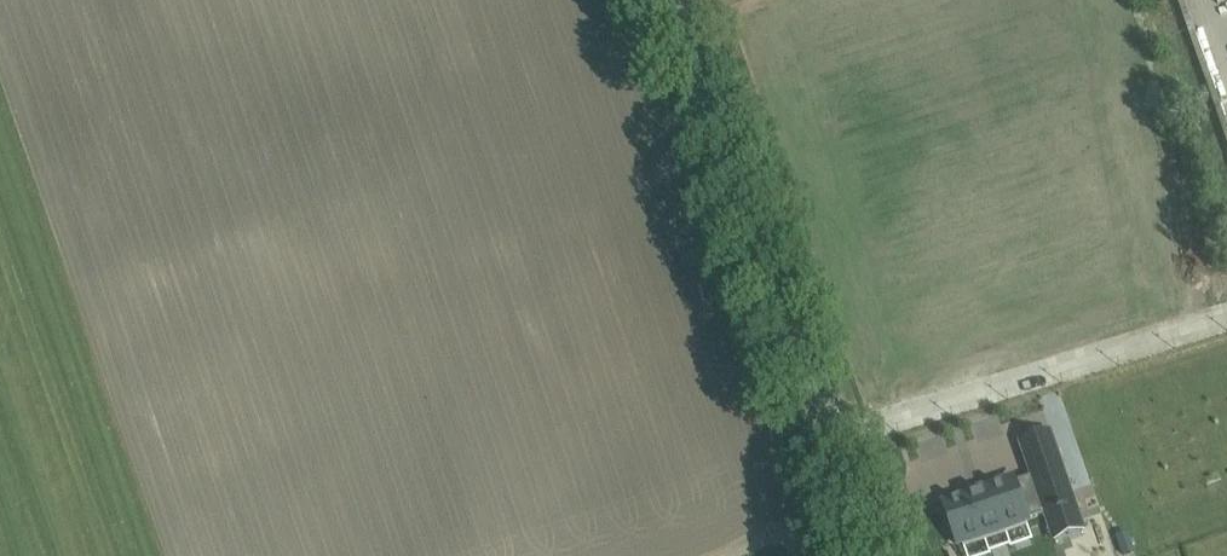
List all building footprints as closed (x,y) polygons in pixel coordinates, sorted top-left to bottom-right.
[(1013,485),(946,508),(960,549),(1027,526),(1026,524),(1044,518),(1045,520),(1074,510),(1048,435),(1020,445),(1032,481),(1013,487),(1013,485)]
